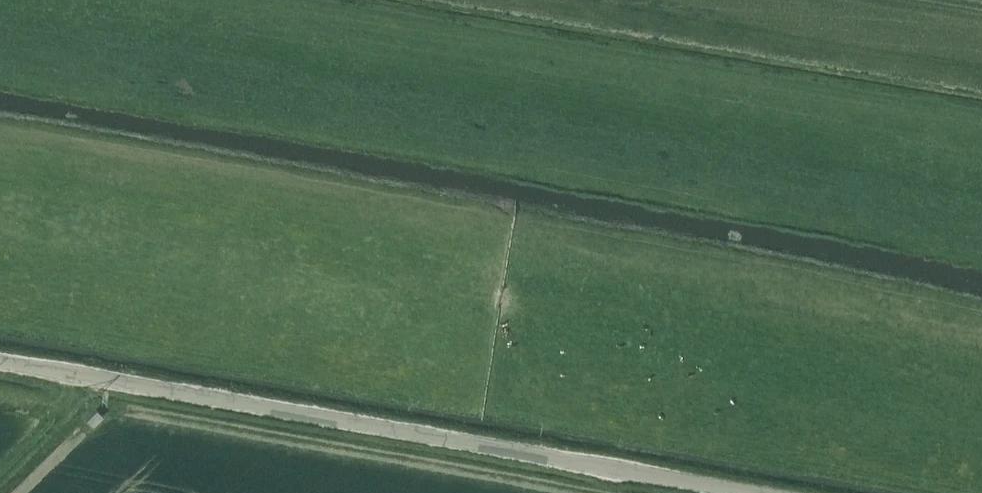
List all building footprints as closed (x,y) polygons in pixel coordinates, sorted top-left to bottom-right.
[(97,408),(87,418),(93,425),(104,414),(97,408)]
